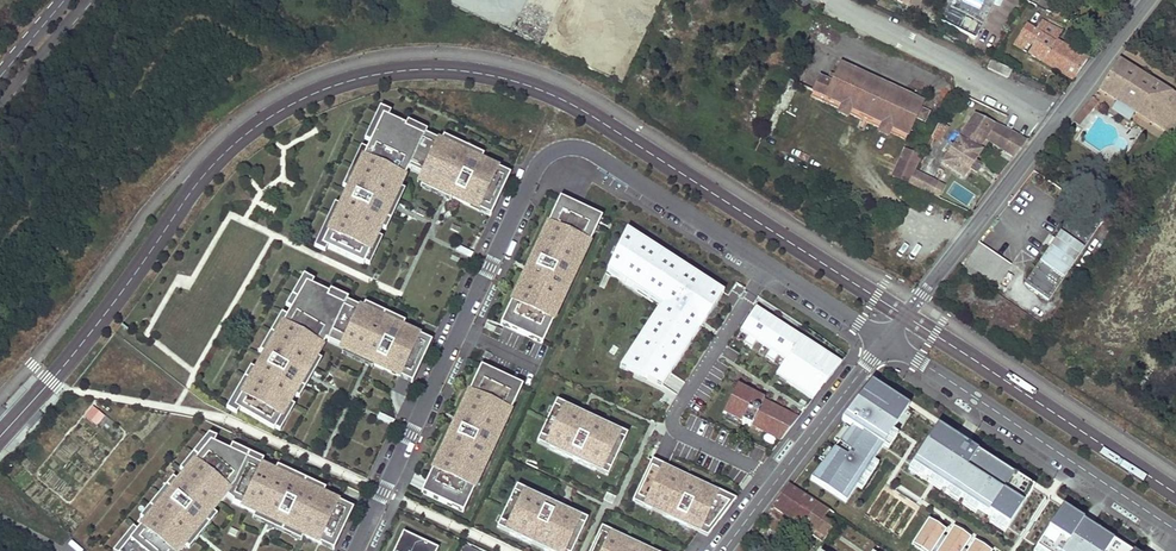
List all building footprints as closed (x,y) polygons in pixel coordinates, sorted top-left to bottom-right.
[(976,38),(995,0),(949,0),(938,21),(975,39),(976,38)] [(1073,80),(1087,60),(1056,41),(1062,31),(1041,21),(1035,29),(1026,23),(1013,44),(1073,80)] [(1168,133),(1175,119),(1175,115),(1170,111),(1175,100),(1175,97),(1118,60),(1098,90),(1168,133)] [(1007,78),(1011,71),(991,61),(987,69),(1007,78)] [(824,103),(826,97),(842,105),(850,108),(882,123),(890,127),(908,135),(916,117),(919,109),(923,102),(841,65),(835,77),(832,84),(829,82),(820,78),(811,97),(824,103)] [(1096,105),(1090,101),(1083,110),(1088,115),(1096,105)] [(850,108),(842,105),(838,113),(846,116),(850,108)] [(370,143),(383,115),(388,118),(390,113),(380,108),(365,141),(370,143)] [(928,113),(919,109),(916,117),(924,121),(928,113)] [(493,211),(507,180),(496,175),(498,169),(425,135),(424,137),(405,128),(406,126),(388,118),(383,115),(367,151),(348,190),(340,207),(322,245),(327,248),(364,265),(364,264),(377,237),(380,229),(399,188),(404,180),(399,177),(404,167),(409,169),(411,164),(428,171),(423,182),(433,187),(432,189),(479,211),(482,205),(493,211)] [(975,115),(942,164),(963,178),(981,151),(979,150),(985,139),(1015,158),(1027,142),(1012,133),(975,115)] [(425,135),(427,131),(407,122),(406,126),(405,128),(424,137),(425,135)] [(890,127),(882,123),(878,132),(887,135),(890,127)] [(441,142),(481,161),(483,156),(443,137),(441,142)] [(348,190),(367,151),(361,148),(343,188),(348,190)] [(922,158),(906,150),(892,177),(908,184),(914,172),(922,158)] [(411,164),(409,169),(425,177),(428,171),(411,164)] [(404,180),(409,169),(404,167),(399,177),(404,180)] [(507,180),(510,175),(498,169),(496,175),(507,180)] [(938,183),(914,172),(908,184),(932,195),(938,183)] [(452,198),(432,189),(433,187),(423,182),(420,187),(450,201),(452,198)] [(399,188),(380,229),(386,231),(405,191),(399,188)] [(560,212),(565,201),(560,198),(554,210),(560,212)] [(591,226),(596,215),(565,201),(560,212),(554,210),(545,229),(550,231),(546,240),(541,238),(530,261),(530,263),(530,265),(531,267),(533,269),(528,280),(523,277),(519,285),(524,287),(520,296),(515,294),(506,313),(511,316),(506,327),(537,342),(542,330),(547,333),(557,313),(551,311),(557,297),(563,300),(581,262),(575,259),(582,246),(587,248),(596,229),(591,226)] [(1080,203),(1024,281),(1028,284),(1042,293),(1048,297),(1102,218),(1080,203)] [(335,204),(314,248),(325,253),(327,248),(322,245),(340,207),(335,204)] [(490,216),(493,211),(482,205),(479,211),(490,216)] [(601,218),(596,215),(591,226),(596,229),(601,218)] [(550,231),(545,229),(541,238),(546,240),(550,231)] [(637,236),(627,229),(624,235),(633,241),(637,236)] [(633,241),(624,235),(609,266),(622,274),(619,279),(637,291),(640,286),(663,301),(653,316),(658,319),(651,330),(646,327),(639,337),(644,341),(637,352),(632,348),(623,362),(639,372),(637,376),(662,387),(671,373),(666,370),(674,358),(679,361),(691,343),(686,340),(701,315),(706,319),(720,297),(709,290),(712,285),(694,273),(691,278),(680,271),(684,266),(664,253),(661,258),(650,251),(653,246),(637,236),(633,241)] [(377,237),(364,264),(370,266),(382,239),(377,237)] [(966,264),(996,285),(1010,265),(980,244),(966,264)] [(587,248),(582,246),(575,259),(581,262),(587,248)] [(661,258),(664,253),(653,246),(650,251),(661,258)] [(530,263),(530,261),(523,277),(528,280),(533,269),(531,267),(530,265),(530,263)] [(609,266),(607,271),(619,279),(622,274),(609,266)] [(691,278),(694,273),(684,266),(680,271),(691,278)] [(286,307),(291,310),(306,283),(312,286),(314,281),(303,276),(286,307)] [(317,346),(321,338),(326,341),(328,341),(330,336),(347,344),(345,349),(355,354),(354,356),(398,377),(417,335),(402,328),(362,309),(346,302),(344,306),(327,298),(329,294),(312,286),(306,283),(291,310),(235,408),(275,431),(275,430),(316,358),(321,349),(317,346)] [(1032,308),(1042,293),(1028,284),(1019,299),(1032,308)] [(520,296),(524,287),(519,285),(515,294),(520,296)] [(709,290),(720,297),(724,292),(712,285),(709,290)] [(637,291),(660,306),(663,301),(640,286),(637,291)] [(346,302),(347,302),(348,299),(330,290),(329,294),(327,298),(344,306),(346,302)] [(563,300),(557,297),(551,311),(557,313),(563,300)] [(364,304),(362,309),(402,328),(405,323),(364,304)] [(755,307),(740,331),(748,336),(743,342),(752,348),(756,342),(770,350),(765,357),(774,362),(778,356),(785,361),(779,370),(790,377),(786,382),(812,400),(837,368),(830,363),(833,358),(811,344),(808,349),(798,342),(801,337),(755,307)] [(511,316),(506,313),(500,325),(506,327),(511,316)] [(265,355),(287,317),(282,314),(260,352),(265,355)] [(686,340),(691,343),(706,319),(701,315),(686,340)] [(653,316),(646,327),(651,330),(658,319),(653,316)] [(542,330),(537,342),(542,344),(547,333),(542,330)] [(412,383),(431,342),(417,335),(398,377),(412,383)] [(330,336),(328,341),(345,349),(347,344),(330,336)] [(639,337),(632,348),(637,352),(644,341),(639,337)] [(811,344),(801,337),(798,342),(808,349),(811,344)] [(321,349),(326,341),(321,338),(317,346),(321,349)] [(372,368),(373,365),(354,356),(355,354),(345,349),(342,354),(372,368)] [(316,358),(294,396),(299,399),(322,361),(316,358)] [(666,370),(671,373),(679,361),(674,358),(666,370)] [(841,363),(833,358),(830,363),(837,368),(841,363)] [(623,362),(619,368),(637,376),(639,372),(623,362)] [(486,369),(481,366),(475,378),(481,381),(486,369)] [(235,408),(256,370),(251,367),(227,410),(237,416),(240,411),(235,408)] [(331,385),(349,391),(355,374),(338,368),(331,385)] [(517,383),(486,369),(481,381),(475,378),(466,397),(471,400),(467,409),(462,406),(459,414),(458,417),(459,419),(460,420),(461,421),(456,432),(451,430),(440,453),(445,456),(441,465),(436,462),(428,479),(453,491),(458,489),(465,476),(477,482),(472,479),(478,466),(484,468),(502,430),(496,428),(502,414),(508,417),(517,397),(512,395),(517,383)] [(790,377),(779,370),(776,375),(786,382),(790,377)] [(517,397),(522,386),(517,383),(512,395),(517,397)] [(908,407),(871,383),(841,420),(851,427),(810,479),(846,502),(856,486),(873,461),(883,445),(891,432),(908,407)] [(781,441),(798,418),(763,401),(764,399),(737,386),(723,413),(751,427),(751,426),(781,441)] [(471,400),(466,397),(462,406),(467,409),(471,400)] [(568,408),(556,402),(553,407),(566,413),(568,408)] [(290,404),(275,430),(280,433),(295,407),(290,404)] [(83,417),(96,427),(105,416),(92,406),(83,417)] [(553,407),(539,438),(552,443),(549,449),(595,471),(598,465),(610,471),(624,440),(612,435),(614,429),(603,424),(600,429),(588,423),(590,418),(587,423),(583,421),(580,426),(575,423),(580,413),(568,408),(566,413),(553,407)] [(587,423),(590,418),(583,414),(580,413),(575,423),(580,426),(583,421),(587,423)] [(459,414),(451,430),(456,432),(461,421),(460,420),(459,419),(458,417),(459,414)] [(502,430),(508,417),(502,414),(496,428),(502,430)] [(106,436),(115,426),(105,418),(97,428),(106,436)] [(603,424),(590,418),(588,423),(600,429),(603,424)] [(992,518),(1007,528),(1026,499),(1021,495),(1028,485),(1013,475),(1010,480),(1000,474),(1004,469),(995,463),(992,468),(982,462),(985,457),(969,447),(966,451),(962,448),(961,450),(954,445),(957,439),(937,426),(911,465),(992,518)] [(624,440),(627,435),(614,429),(612,435),(624,440)] [(896,436),(891,432),(883,445),(888,448),(896,436)] [(184,474),(211,442),(214,444),(217,438),(209,435),(180,470),(184,474)] [(539,438),(536,443),(549,449),(552,443),(539,438)] [(966,451),(969,447),(957,439),(954,445),(961,450),(962,448),(966,451)] [(211,442),(184,474),(171,491),(173,493),(167,500),(165,498),(145,522),(121,550),(180,550),(212,512),(219,505),(214,501),(221,492),(225,496),(229,492),(235,497),(232,503),(253,512),(264,518),(266,515),(282,523),(281,526),(301,535),(320,544),(339,502),(323,495),(275,472),(261,466),(211,442)] [(230,451),(261,466),(264,460),(232,446),(230,451)] [(440,453),(436,462),(441,465),(445,456),(440,453)] [(992,468),(995,463),(985,457),(982,462),(992,468)] [(652,460),(632,501),(647,508),(666,467),(652,460)] [(878,464),(873,461),(856,486),(861,490),(878,464)] [(595,471),(607,477),(610,471),(598,465),(595,471)] [(920,479),(923,473),(911,465),(907,471),(920,479)] [(477,482),(484,468),(478,466),(472,479),(477,482)] [(275,472),(323,495),(326,489),(277,467),(275,472)] [(665,510),(662,515),(699,532),(704,525),(711,531),(732,504),(716,496),(718,491),(698,481),(695,487),(683,481),(685,476),(685,475),(682,481),(664,472),(667,467),(666,467),(647,508),(650,503),(665,510)] [(685,475),(667,467),(664,472),(682,481),(685,475)] [(1010,480),(1013,475),(1004,469),(1000,474),(1010,480)] [(428,479),(421,493),(463,513),(477,482),(465,476),(458,489),(453,491),(428,479)] [(698,481),(685,476),(683,481),(695,487),(698,481)] [(938,490),(941,485),(928,477),(925,482),(938,490)] [(171,491),(178,482),(173,478),(140,518),(145,522),(165,498),(167,500),(173,493),(171,491)] [(788,485),(772,507),(823,542),(833,528),(822,521),(829,511),(788,485)] [(1033,488),(1028,485),(1021,495),(1026,499),(1033,488)] [(529,493),(516,487),(513,493),(526,499),(529,493)] [(957,503),(960,497),(947,489),(944,494),(957,503)] [(736,499),(718,491),(716,496),(732,504),(736,499)] [(219,505),(225,496),(221,492),(214,501),(219,505)] [(233,502),(235,497),(229,492),(225,496),(233,502)] [(509,534),(531,544),(533,539),(546,545),(544,550),(545,550),(557,550),(558,550),(559,550),(572,550),(584,526),(572,520),(575,514),(564,509),(562,513),(555,510),(557,506),(529,493),(526,499),(513,493),(499,523),(512,529),(509,534)] [(902,515),(880,499),(869,513),(891,529),(902,515)] [(974,514),(978,509),(965,500),(961,506),(974,514)] [(320,544),(334,550),(353,509),(339,502),(320,544)] [(650,503),(647,508),(662,515),(665,510),(650,503)] [(1055,528),(1067,510),(1062,507),(1050,525),(1055,528)] [(1110,545),(1113,540),(1103,534),(1100,539),(1090,532),(1093,527),(1067,510),(1055,528),(1050,525),(1036,547),(1043,550),(1118,550),(1110,545)] [(212,512),(184,547),(189,550),(217,516),(212,512)] [(299,540),(301,535),(281,526),(282,523),(266,515),(264,518),(253,512),(250,518),(299,540)] [(572,520),(584,526),(587,520),(575,514),(572,520)] [(1004,533),(1007,528),(992,518),(989,523),(1004,533)] [(915,540),(932,550),(933,550),(946,531),(928,519),(915,540)] [(499,523),(497,528),(509,534),(512,529),(499,523)] [(699,532),(707,536),(711,531),(704,525),(699,532)] [(138,530),(133,527),(113,550),(121,550),(138,530)] [(614,532),(601,527),(599,532),(611,538),(614,532)] [(953,527),(937,550),(962,550),(970,539),(953,527)] [(1103,534),(1093,527),(1090,532),(1100,539),(1103,534)] [(949,533),(946,531),(933,550),(937,550),(949,533)] [(403,532),(394,550),(430,550),(433,546),(403,532)] [(638,544),(636,549),(623,543),(626,538),(614,532),(611,538),(599,532),(590,550),(654,550),(638,544)] [(638,544),(626,538),(623,543),(636,549),(638,544)] [(533,539),(531,544),(544,550),(546,545),(533,539)] [(962,550),(967,550),(974,541),(970,539),(962,550)] [(771,550),(758,540),(751,550),(744,544),(739,550),(770,550),(771,550)] [(911,545),(921,550),(932,550),(915,540),(911,545)] [(1113,540),(1110,545),(1118,550),(1120,550),(1123,547),(1113,540)] [(974,541),(967,550),(989,550),(974,541)]
